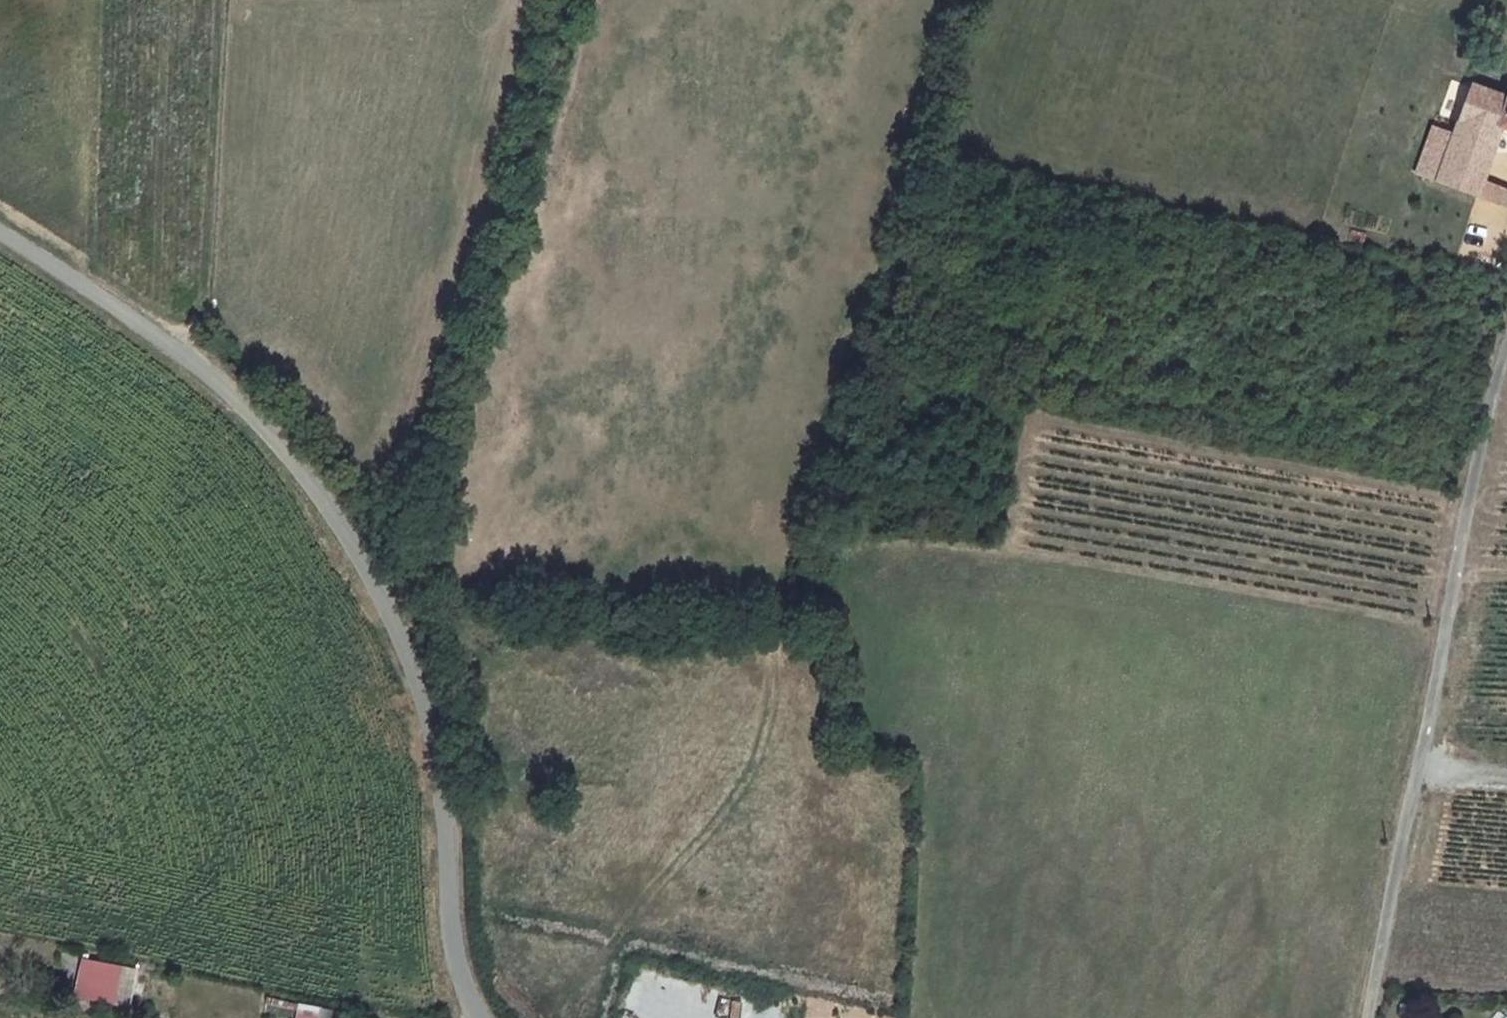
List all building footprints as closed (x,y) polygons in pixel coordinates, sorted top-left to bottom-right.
[(1466,205),(1468,196),(1456,193),(1467,155),(1494,165),(1497,155),(1506,157),(1506,122),(1476,112),(1472,126),(1445,117),(1417,212),(1506,238),(1506,216),(1466,205)] [(121,999),(121,964),(111,964),(111,999),(121,999)] [(124,967),(120,994),(132,996),(137,969),(124,967)] [(291,1008),(288,1017),(323,1017),(291,1008)]
